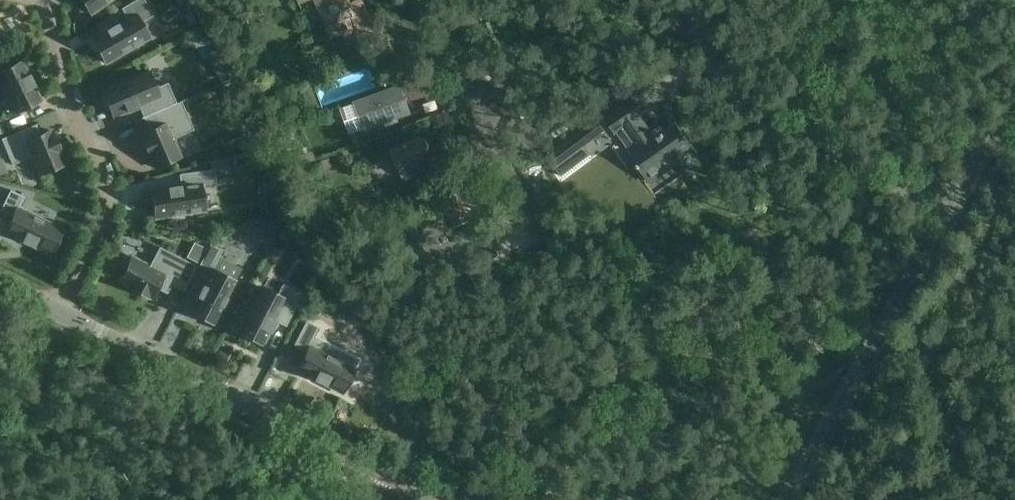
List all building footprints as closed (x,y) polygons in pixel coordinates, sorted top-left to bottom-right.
[(92,14),(111,0),(82,0),(92,14)] [(92,39),(106,63),(150,38),(141,23),(153,16),(144,0),(135,0),(121,8),(127,19),(92,39)] [(319,9),(331,37),(344,32),(348,43),(376,31),(366,8),(353,13),(348,0),(315,0),(319,9)] [(221,79),(232,74),(225,59),(214,65),(221,79)] [(22,62),(0,73),(0,80),(16,113),(41,100),(22,62)] [(142,117),(142,118),(177,103),(168,82),(156,88),(149,71),(103,91),(105,96),(102,98),(107,111),(111,109),(114,117),(127,111),(128,112),(139,107),(143,116),(142,117)] [(400,85),(360,100),(354,102),(364,131),(411,113),(400,85)] [(141,135),(155,167),(181,156),(173,139),(194,130),(182,101),(144,117),(150,131),(141,135)] [(676,125),(655,140),(639,117),(643,114),(634,101),(606,120),(615,134),(624,128),(640,150),(631,156),(650,183),(680,162),(677,156),(691,146),(676,125)] [(596,118),(564,142),(546,155),(557,169),(561,175),(590,155),(583,146),(605,130),(596,118)] [(40,174),(66,163),(52,130),(40,135),(36,124),(1,139),(12,165),(32,156),(40,174)] [(423,136),(420,138),(391,151),(405,182),(416,176),(421,187),(442,177),(423,136)] [(171,220),(185,218),(184,214),(205,210),(201,184),(216,182),(214,169),(179,174),(181,185),(168,187),(168,188),(152,190),(156,218),(170,216),(171,220)] [(10,190),(0,211),(13,217),(5,233),(50,254),(63,229),(19,208),(25,196),(10,190)] [(471,218),(460,192),(441,201),(452,227),(471,218)] [(447,229),(437,206),(414,216),(419,226),(411,230),(416,242),(447,229)] [(185,230),(177,248),(202,258),(209,240),(185,230)] [(212,269),(223,250),(211,243),(200,265),(212,271),(190,311),(215,324),(237,282),(212,269)] [(184,291),(193,273),(197,266),(159,247),(150,266),(133,257),(120,282),(151,298),(157,288),(167,294),(172,285),(184,291)] [(286,326),(303,294),(283,284),(277,295),(261,287),(238,332),(263,344),(275,321),(286,326)] [(320,328),(306,321),(293,346),(307,352),(298,370),(342,393),(355,368),(324,352),(328,343),(315,337),(320,328)] [(391,373),(376,381),(388,402),(403,394),(391,373)]
